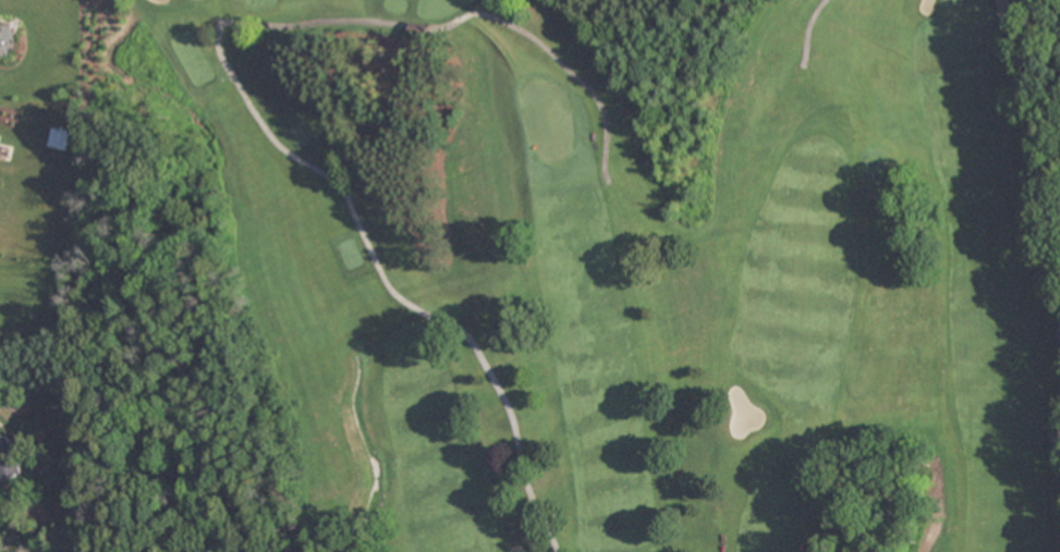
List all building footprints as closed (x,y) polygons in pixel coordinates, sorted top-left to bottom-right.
[(0,440),(0,490),(28,480),(11,436),(0,440)]
